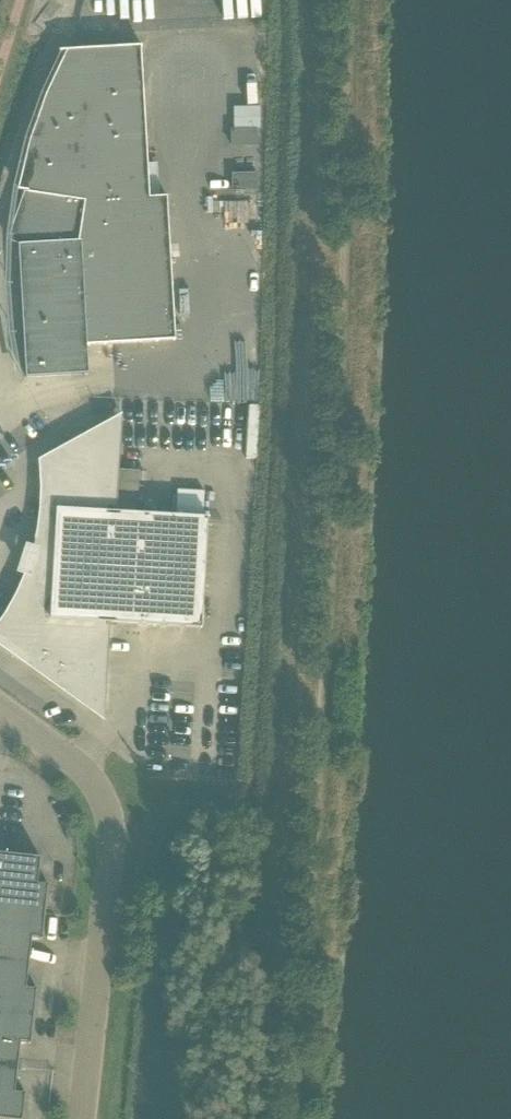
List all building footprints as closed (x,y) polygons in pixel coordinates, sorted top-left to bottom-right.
[(27,192),(23,224),(19,223),(17,232),(21,233),(19,245),(18,246),(26,378),(89,374),(87,346),(175,341),(167,198),(150,199),(141,48),(142,48),(142,46),(59,51),(60,53),(66,52),(45,96),(29,142),(18,191),(27,192)] [(9,615),(0,627),(0,641),(102,713),(105,638),(109,638),(110,629),(106,628),(106,623),(201,629),(208,518),(113,512),(118,420),(42,461),(44,486),(43,508),(41,529),(36,551),(26,548),(26,550),(27,550),(21,567),(20,567),(20,568),(29,572),(20,593),(9,615)] [(45,913),(48,885),(45,884),(45,886),(38,885),(40,858),(0,854),(0,908),(45,913)] [(45,913),(0,908),(0,960),(29,964),(32,938),(39,939),(39,940),(42,940),(45,913)] [(29,964),(0,960),(0,1013),(34,1017),(37,989),(34,989),(34,990),(26,989),(29,964)] [(34,1017),(0,1013),(0,1066),(17,1068),(20,1042),(28,1043),(28,1044),(31,1045),(34,1017)] [(17,1068),(0,1066),(0,1118),(22,1118),(25,1093),(22,1093),(22,1094),(15,1093),(17,1068)]
